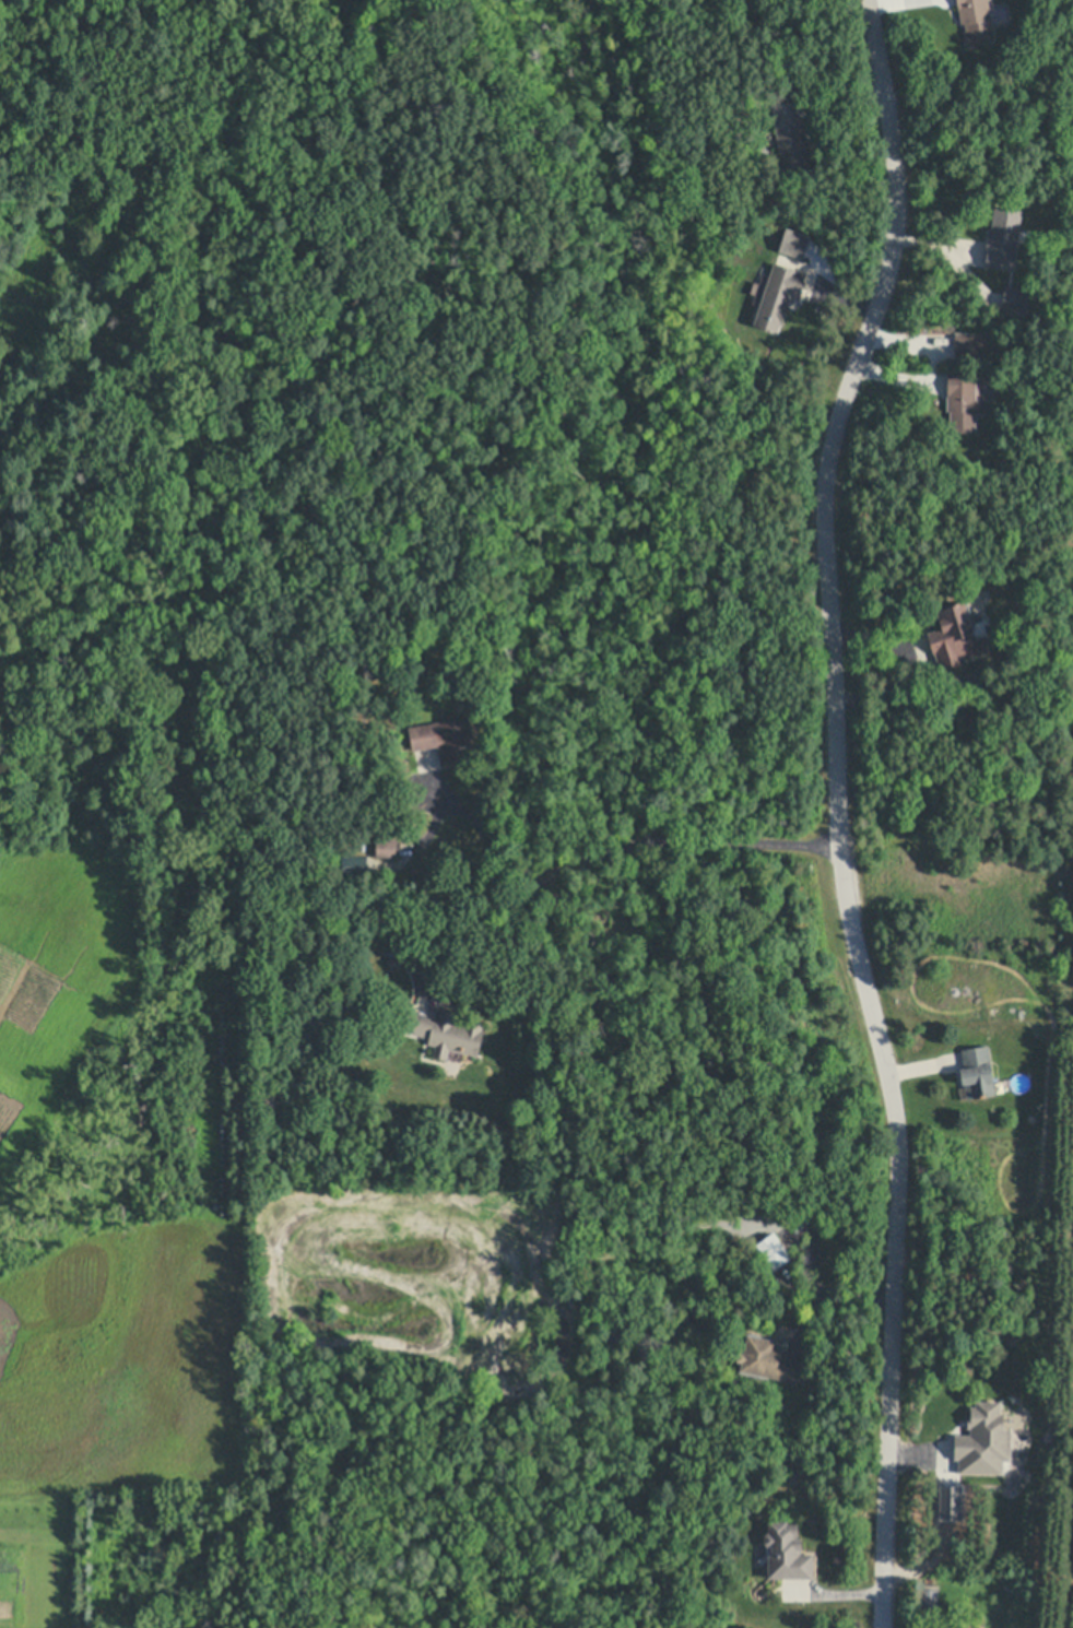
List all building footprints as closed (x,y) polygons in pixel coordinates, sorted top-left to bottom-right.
[(963,24),(959,0),(989,0),(995,38),(969,43),(966,23),(963,24)] [(1065,109),(1056,109),(1056,99),(1065,99),(1065,109)] [(797,101),(800,125),(809,123),(813,153),(804,154),(806,166),(782,169),(773,104),(797,101)] [(1024,211),(1016,271),(987,268),(988,252),(987,252),(990,227),(993,227),(995,208),(1024,211)] [(816,243),(813,253),(798,248),(801,237),(816,243)] [(806,281),(800,299),(792,297),(780,333),(754,325),(775,262),(807,273),(805,281),(806,281)] [(1030,288),(1026,316),(1002,312),(1006,285),(1030,288)] [(990,333),(990,357),(955,357),(955,332),(990,333)] [(990,399),(990,414),(977,414),(977,433),(951,432),(951,412),(948,412),(948,373),(978,374),(978,399),(990,399)] [(966,604),(969,616),(974,615),(977,627),(972,628),(976,639),(987,636),(992,653),(966,661),(967,663),(967,664),(942,672),(936,654),(934,654),(928,634),(943,629),(938,612),(966,604)] [(471,719),(477,757),(441,764),(438,747),(414,752),(410,727),(441,722),(441,723),(471,719)] [(398,840),(398,859),(378,859),(378,839),(398,840)] [(368,854),(368,873),(344,873),(344,854),(368,854)] [(460,1013),(459,1021),(486,1027),(480,1055),(450,1048),(448,1059),(435,1055),(437,1045),(431,1042),(433,1036),(404,1029),(409,1010),(436,1016),(438,1007),(460,1013)] [(988,1045),(997,1094),(968,1099),(966,1086),(963,1086),(960,1071),(966,1071),(962,1049),(988,1045)] [(545,1072),(542,1086),(534,1084),(538,1071),(545,1072)] [(791,1259),(771,1272),(755,1247),(774,1234),(791,1259)] [(782,1352),(781,1360),(803,1366),(799,1385),(742,1373),(743,1366),(738,1365),(740,1356),(745,1357),(748,1338),(778,1344),(777,1350),(782,1352)] [(1001,1401),(1001,1413),(1005,1413),(1005,1428),(1012,1428),(1012,1458),(1004,1458),(1004,1471),(960,1471),(960,1458),(956,1458),(956,1435),(972,1435),(972,1426),(969,1426),(969,1416),(972,1416),(972,1406),(977,1406),(977,1401),(1001,1401)] [(937,1520),(961,1520),(961,1486),(936,1487),(937,1520)] [(787,1522),(787,1524),(798,1524),(798,1539),(801,1539),(801,1554),(811,1554),(812,1578),(769,1579),(768,1558),(771,1558),(771,1548),(765,1545),(765,1537),(768,1534),(768,1522),(787,1522)] [(939,1591),(938,1611),(922,1611),(923,1590),(939,1591)]
